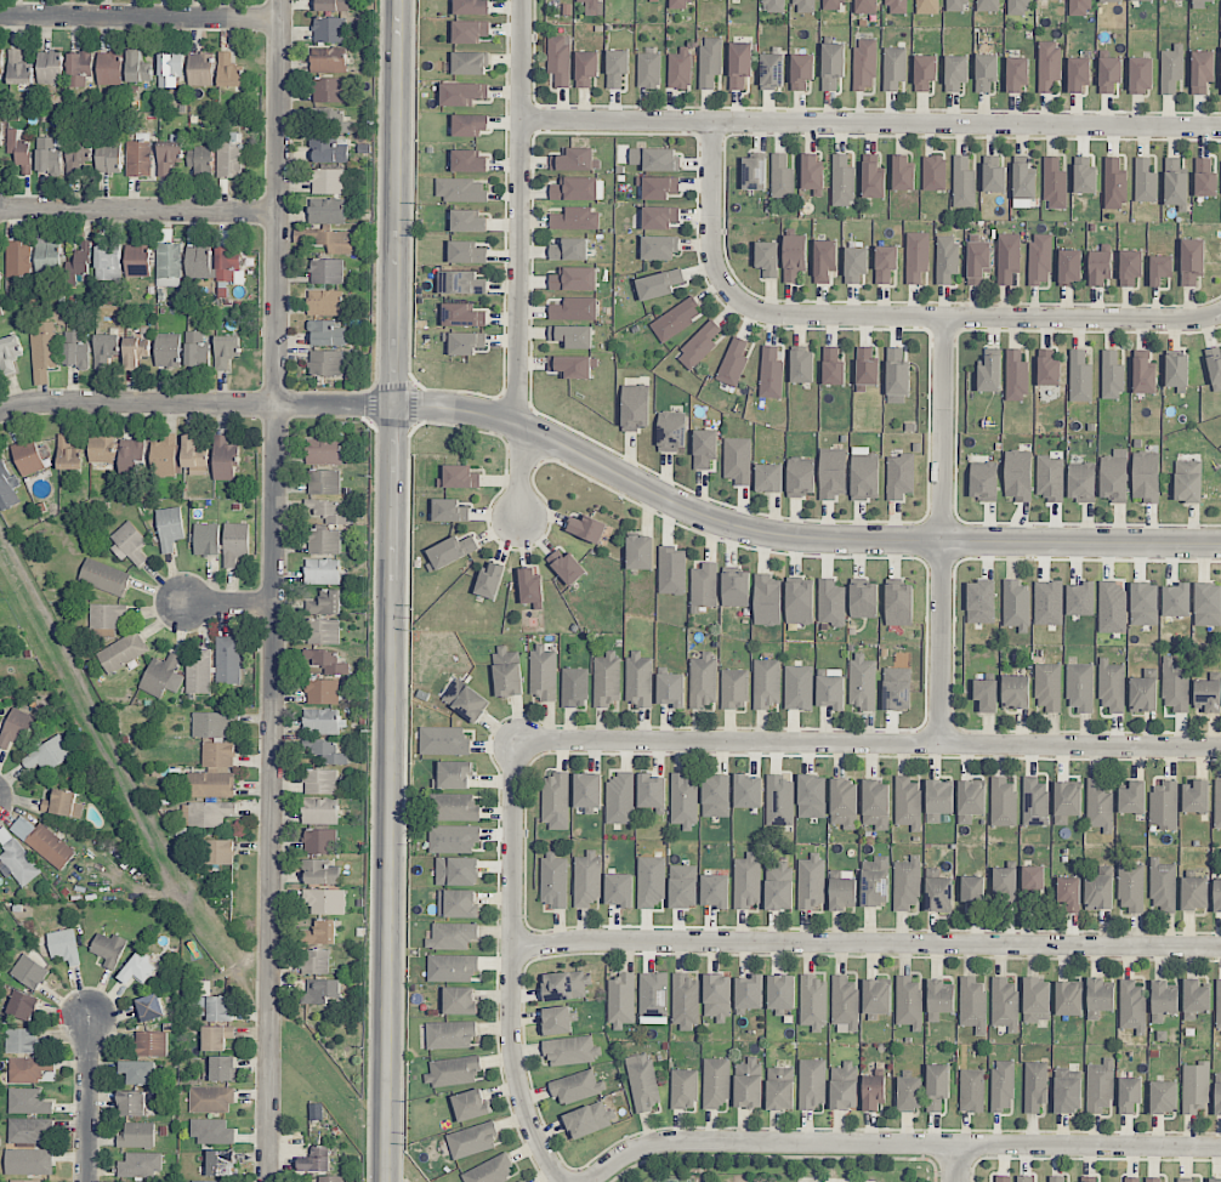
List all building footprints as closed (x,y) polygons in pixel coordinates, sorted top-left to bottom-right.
[(349,12),(349,0),(314,0),(313,11),(349,12)] [(489,15),(489,0),(455,0),(455,14),(489,15)] [(577,2),(585,2),(585,15),(600,15),(600,0),(577,0),(577,2)] [(668,9),(690,9),(691,0),(668,0),(668,9)] [(784,0),(763,0),(763,12),(784,12),(784,0)] [(794,13),(814,13),(815,0),(794,0),(794,13)] [(824,10),(845,10),(845,0),(824,0),(824,10)] [(854,13),(876,13),(876,0),(854,0),(854,13)] [(886,13),(907,13),(907,0),(886,0),(886,13)] [(938,0),(916,0),(916,14),(938,14),(938,0)] [(967,11),(967,0),(946,0),(946,11),(967,11)] [(977,11),(999,11),(999,0),(977,0),(977,11)] [(1029,15),(1029,0),(1008,0),(1008,15),(1029,15)] [(1069,15),(1090,16),(1091,0),(1069,0),(1069,15)] [(1215,0),(1193,0),(1193,9),(1205,9),(1205,2),(1215,2),(1215,0)] [(346,42),(346,17),(314,18),(314,43),(346,42)] [(489,22),(453,21),(453,44),(479,44),(479,36),(489,37),(489,22)] [(570,36),(548,36),(548,73),(555,73),(555,88),(570,88),(570,36)] [(721,75),(723,38),(705,37),(704,46),(700,46),(699,89),(714,90),(714,75),(721,75)] [(875,39),(854,39),(855,89),(876,89),(875,39)] [(1060,42),(1039,41),(1038,93),(1052,93),(1052,80),(1059,81),(1060,42)] [(745,90),(745,76),(752,76),(752,42),(730,43),(730,90),(745,90)] [(844,43),(822,44),(823,91),(838,91),(837,78),(845,78),(844,43)] [(1175,95),(1176,80),(1183,80),(1183,44),(1174,44),(1173,51),(1161,50),(1161,95),(1175,95)] [(311,72),(346,73),(347,47),(312,46),(311,72)] [(680,53),(668,53),(668,89),(691,89),(691,47),(680,47),(680,53)] [(906,47),(883,48),(884,91),(898,91),(898,82),(906,81),(906,47)] [(8,83),(32,83),(33,64),(22,63),(23,50),(9,49),(8,83)] [(141,49),(127,49),(128,82),(152,81),(151,62),(141,63),(141,49)] [(607,88),(622,89),(622,73),(629,73),(629,51),(607,50),(607,88)] [(659,50),(637,50),(638,88),(660,87),(659,50)] [(38,84),(63,84),(62,51),(38,51),(38,84)] [(68,51),(67,87),(85,87),(86,76),(92,77),(93,52),(68,51)] [(183,78),(183,52),(159,51),(159,87),(177,88),(177,77),(183,78)] [(219,87),(243,86),(242,66),(233,66),(232,51),(218,52),(219,87)] [(576,88),(591,88),(591,77),(599,77),(599,52),(576,51),(576,88)] [(1213,82),(1214,52),(1192,51),(1191,94),(1206,95),(1207,82),(1213,82)] [(98,84),(122,85),(122,53),(98,52),(98,84)] [(485,75),(485,52),(452,53),(453,75),(485,75)] [(189,86),(213,86),(213,54),(189,53),(189,86)] [(783,54),(760,54),(761,89),(784,89),(783,54)] [(814,54),(792,54),(792,91),(808,91),(808,80),(814,80),(814,54)] [(976,92),(990,92),(990,82),(998,82),(997,55),(976,55),(976,92)] [(937,56),(915,56),(915,92),(930,92),(930,81),(937,81),(937,56)] [(968,83),(968,56),(945,56),(946,92),(960,92),(960,83),(968,83)] [(1121,57),(1099,58),(1099,93),(1115,93),(1115,83),(1121,83),(1121,57)] [(1153,58),(1130,57),(1130,92),(1152,93),(1153,58)] [(1027,58),(1006,58),(1007,92),(1027,92),(1027,58)] [(1090,58),(1068,58),(1069,93),(1082,93),(1082,83),(1090,83),(1090,58)] [(345,77),(312,78),(313,103),(345,102),(345,77)] [(473,107),(474,99),(488,99),(489,84),(441,83),(441,106),(473,107)] [(354,132),(354,122),(343,122),(343,109),(314,109),(314,133),(354,132)] [(453,136),(480,137),(480,130),(488,131),(489,115),(453,115),(453,136)] [(7,153),(18,153),(17,175),(30,175),(31,140),(18,140),(18,129),(8,129),(7,153)] [(54,137),(36,137),(37,174),(62,173),(61,148),(54,148),(54,137)] [(243,177),(241,138),(231,138),(231,142),(217,142),(218,178),(243,177)] [(348,163),(348,138),(314,138),(313,163),(348,163)] [(68,140),(68,173),(81,174),(82,162),(90,162),(91,141),(68,140)] [(151,177),(152,141),(127,140),(126,176),(151,177)] [(96,172),(120,173),(121,142),(97,141),(96,172)] [(211,172),(212,146),(188,145),(187,171),(211,172)] [(551,155),(551,170),(601,170),(601,159),(594,159),(594,148),(568,147),(568,155),(551,155)] [(630,165),(644,165),(644,171),(677,171),(677,149),(630,148),(630,165)] [(477,150),(453,150),(452,172),(488,172),(488,156),(477,156),(477,150)] [(772,197),(794,197),(794,169),(787,169),(787,153),(772,153),(772,197)] [(817,153),(802,153),(802,189),(823,190),(824,165),(817,165),(817,153)] [(832,206),(854,206),(854,167),(848,167),(848,154),(832,154),(832,206)] [(893,190),(914,190),(915,166),(908,166),(908,155),(893,154),(893,190)] [(885,198),(885,172),(877,172),(878,156),(863,155),(862,197),(885,198)] [(923,190),(945,191),(946,155),(923,155),(923,190)] [(953,207),(975,207),(976,170),(968,170),(969,155),(954,155),(953,207)] [(1044,208),(1066,208),(1067,172),(1059,172),(1059,156),(1045,156),(1044,208)] [(744,157),(743,189),(765,190),(766,157),(744,157)] [(984,192),(1006,192),(1006,167),(995,166),(996,158),(985,157),(984,192)] [(1075,193),(1097,193),(1097,167),(1089,167),(1090,157),(1075,157),(1075,193)] [(1127,170),(1120,170),(1120,157),(1105,157),(1104,208),(1126,209),(1127,170)] [(1151,157),(1135,157),(1135,201),(1157,201),(1157,172),(1151,172),(1151,157)] [(1217,172),(1212,172),(1211,157),(1195,158),(1196,197),(1218,196),(1217,172)] [(1165,159),(1165,205),(1187,205),(1187,169),(1180,169),(1180,160),(1165,159)] [(1036,173),(1029,173),(1030,163),(1014,163),(1013,207),(1035,208),(1036,173)] [(344,194),(345,170),(313,169),(312,194),(344,194)] [(551,199),(598,200),(598,177),(561,177),(561,184),(551,184),(551,199)] [(643,199),(669,200),(669,193),(680,193),(680,177),(637,177),(637,186),(643,186),(643,199)] [(436,179),(436,200),(485,200),(486,179),(436,179)] [(310,224),(345,223),(344,199),(310,199),(310,224)] [(670,230),(670,222),(679,222),(680,207),(644,207),(643,229),(670,230)] [(565,208),(565,214),(550,214),(550,228),(599,229),(599,208),(565,208)] [(452,211),(452,232),(488,232),(488,211),(452,211)] [(172,229),(158,228),(156,286),(181,286),(182,243),(172,243),(172,229)] [(294,231),(294,241),(317,241),(318,245),(328,245),(329,254),(355,254),(354,229),(294,231)] [(906,284),(921,284),(921,272),(928,272),(929,233),(907,232),(906,284)] [(1021,272),(1019,233),(996,234),(998,286),(1013,285),(1012,273),(1021,272)] [(1051,234),(1030,234),(1030,283),(1051,284),(1051,234)] [(806,271),(807,236),(785,235),(784,282),(798,283),(798,271),(806,271)] [(677,260),(677,237),(643,236),(642,259),(677,260)] [(958,274),(958,236),(936,236),(937,285),(951,285),(951,274),(958,274)] [(550,244),(550,260),(587,260),(588,238),(559,238),(559,244),(550,244)] [(1204,274),(1205,240),(1182,239),(1181,286),(1197,286),(1197,274),(1204,274)] [(90,240),(81,240),(81,250),(75,250),(74,261),(66,261),(65,287),(76,287),(77,274),(88,274),(90,240)] [(814,284),(829,284),(829,271),(837,271),(837,241),(815,240),(814,284)] [(6,277),(31,278),(31,241),(6,241),(6,277)] [(35,274),(60,275),(61,242),(36,241),(35,274)] [(449,263),(487,263),(487,247),(477,247),(477,241),(450,241),(449,263)] [(778,278),(779,242),(756,241),(756,268),(763,268),(763,278),(778,278)] [(968,285),(983,285),(983,273),(990,273),(990,241),(968,241),(968,285)] [(120,280),(120,244),(96,243),(95,280),(120,280)] [(125,245),(126,277),(150,276),(149,244),(125,245)] [(186,278),(210,278),(211,246),(187,246),(186,278)] [(876,284),(892,284),(891,269),(898,269),(897,246),(875,246),(876,284)] [(241,282),(242,248),(213,247),(212,281),(241,282)] [(845,284),(860,284),(861,274),(867,274),(868,248),(846,247),(845,284)] [(1082,250),(1059,250),(1059,284),(1081,285),(1082,250)] [(1090,251),(1089,286),(1105,286),(1105,275),(1111,275),(1112,251),(1090,251)] [(1142,251),(1120,251),(1120,286),(1135,286),(1135,277),(1142,277),(1142,251)] [(1173,256),(1150,256),(1149,286),(1161,287),(1161,277),(1172,277),(1173,256)] [(311,284),(343,284),(344,259),(312,259),(311,284)] [(596,290),(597,268),(560,267),(560,275),(550,274),(549,289),(596,290)] [(636,277),(640,300),(675,295),(673,285),(684,283),(682,270),(636,277)] [(477,272),(439,271),(439,293),(487,294),(487,279),(476,279),(477,272)] [(344,315),(343,290),(308,290),(309,315),(344,315)] [(662,343),(704,315),(691,297),(649,325),(662,343)] [(549,319),(596,320),(597,298),(563,298),(563,305),(549,305),(549,319)] [(443,326),(486,326),(486,311),(469,311),(469,303),(443,303),(443,326)] [(334,321),(310,320),(310,345),(346,346),(346,328),(334,328),(334,321)] [(690,371),(717,346),(711,340),(722,329),(713,320),(675,355),(690,371)] [(55,321),(39,322),(39,332),(31,333),(32,368),(57,367),(55,321)] [(593,326),(549,326),(549,341),(566,341),(566,348),(592,349),(593,326)] [(65,365),(79,365),(79,370),(89,370),(89,332),(65,331),(65,365)] [(210,342),(202,342),(202,332),(186,331),(185,366),(209,366),(210,342)] [(450,355),(474,355),(475,348),(486,348),(486,333),(442,332),(442,341),(450,341),(450,355)] [(180,334),(156,333),(155,367),(180,367),(180,334)] [(95,369),(108,369),(108,356),(120,356),(119,334),(94,335),(95,369)] [(2,374),(15,371),(13,359),(23,356),(18,335),(0,339),(0,367),(2,374)] [(736,388),(749,359),(742,356),(748,341),(734,335),(715,379),(736,388)] [(239,358),(240,337),(215,336),(215,371),(228,371),(228,358),(239,358)] [(138,369),(138,357),(148,357),(149,338),(124,337),(124,369),(138,369)] [(760,398),(782,399),(783,362),(777,361),(778,346),(762,345),(760,398)] [(845,362),(839,362),(839,347),(823,346),(823,384),(844,385),(845,362)] [(857,385),(879,385),(879,359),(874,359),(874,347),(857,346),(857,385)] [(887,403),(909,403),(909,361),(903,361),(903,347),(887,347),(887,403)] [(1219,347),(1205,350),(1212,388),(1220,386),(1220,356),(1219,347)] [(1021,349),(1006,349),(1006,401),(1027,401),(1028,361),(1021,361),(1021,349)] [(1038,385),(1060,385),(1061,360),(1054,360),(1054,349),(1039,349),(1038,385)] [(344,376),(344,351),(310,350),(309,375),(344,376)] [(814,351),(791,350),(791,383),(813,383),(814,351)] [(1070,402),(1092,402),(1092,365),(1085,364),(1085,350),(1070,350),(1070,402)] [(1101,399),(1123,399),(1123,365),(1117,365),(1117,350),(1102,350),(1101,399)] [(1188,387),(1188,354),(1166,354),(1166,387),(1188,387)] [(561,371),(561,379),(592,379),(591,355),(548,356),(549,372),(561,371)] [(977,392),(1000,392),(1001,355),(985,355),(985,365),(978,365),(977,392)] [(1156,393),(1156,367),(1149,367),(1149,357),(1134,357),(1133,393),(1156,393)] [(622,429),(649,430),(649,385),(622,384),(622,429)] [(658,450),(686,451),(686,412),(659,412),(658,450)] [(717,430),(694,429),(694,470),(710,470),(710,459),(717,460),(717,430)] [(176,477),(177,434),(163,433),(163,442),(152,442),(151,476),(176,477)] [(83,469),(82,448),(70,448),(69,434),(58,434),(58,469),(83,469)] [(206,475),(207,448),(196,448),(197,435),(185,434),(184,475),(206,475)] [(89,462),(113,463),(114,436),(90,435),(89,462)] [(144,435),(133,435),(133,439),(120,439),(119,471),(143,471),(144,435)] [(213,480),(236,480),(237,445),(228,444),(228,436),(214,435),(213,480)] [(13,443),(20,475),(44,470),(36,438),(13,443)] [(724,478),(735,478),(735,485),(750,486),(751,438),(725,438),(724,478)] [(342,463),(341,439),(307,440),(307,464),(342,463)] [(879,454),(869,454),(869,447),(852,447),(851,499),(878,500),(879,454)] [(847,449),(821,448),(820,500),(836,500),(836,494),(846,495),(847,449)] [(1100,501),(1127,501),(1127,449),(1113,449),(1113,455),(1101,455),(1100,501)] [(1005,497),(1015,497),(1015,502),(1031,502),(1032,451),(1005,450),(1005,497)] [(1159,452),(1133,452),(1132,497),(1143,497),(1143,503),(1159,504),(1159,452)] [(914,493),(914,455),(887,455),(886,500),(902,500),(903,493),(914,493)] [(1036,495),(1046,495),(1046,502),(1063,502),(1063,456),(1037,456),(1036,495)] [(3,512),(20,502),(13,489),(18,486),(2,458),(0,459),(0,506),(3,512)] [(815,496),(814,458),(787,458),(788,496),(815,496)] [(1202,461),(1175,461),(1174,502),(1201,503),(1202,461)] [(997,501),(998,463),(971,462),(970,500),(997,501)] [(1068,501),(1095,501),(1096,463),(1069,463),(1068,501)] [(782,465),(756,464),(756,492),(782,492),(782,465)] [(469,465),(444,466),(444,479),(438,479),(438,488),(481,487),(481,473),(469,473),(469,465)] [(340,495),(340,470),(308,469),(307,494),(340,495)] [(351,524),(351,513),(339,513),(339,501),(306,500),(306,516),(328,516),(327,524),(351,524)] [(433,521),(470,522),(470,500),(434,500),(433,521)] [(162,554),(174,553),(173,540),(184,539),(181,507),(158,509),(162,554)] [(566,532),(600,543),(607,523),(585,516),(583,520),(571,516),(566,532)] [(149,541),(128,520),(107,540),(125,559),(127,556),(138,568),(148,559),(139,550),(149,541)] [(219,555),(219,524),(195,523),(195,554),(219,555)] [(249,523),(224,523),(223,568),(235,568),(236,557),(248,557),(249,523)] [(341,554),(341,530),(309,529),(308,554),(341,554)] [(430,573),(479,549),(472,534),(459,541),(457,536),(426,550),(432,561),(426,564),(430,573)] [(654,536),(627,536),(626,568),(653,569),(654,536)] [(564,557),(559,549),(547,557),(567,587),(586,574),(572,552),(564,557)] [(686,549),(658,549),(659,594),(686,594),(686,549)] [(131,574),(87,557),(78,580),(122,598),(131,574)] [(305,584),(341,584),(341,560),(305,559),(305,584)] [(477,595),(497,599),(505,565),(485,561),(477,595)] [(717,563),(701,563),(702,568),(691,568),(692,607),(718,606),(717,563)] [(521,603),(543,602),(542,578),(534,578),(534,567),(520,568),(521,603)] [(723,606),(749,607),(750,570),(724,570),(723,606)] [(781,625),(781,576),(755,575),(755,625),(781,625)] [(845,587),(835,587),(835,578),(819,578),(818,624),(845,625),(845,587)] [(877,582),(851,581),(850,617),(877,618),(877,582)] [(967,623),(994,623),(995,581),(968,581),(967,623)] [(1035,581),(1034,624),(1062,625),(1063,582),(1035,581)] [(1098,632),(1125,632),(1126,590),(1117,590),(1118,581),(1099,581),(1098,632)] [(814,583),(787,582),(786,624),(813,624),(814,583)] [(1003,626),(1018,626),(1018,633),(1029,634),(1030,582),(1004,582),(1003,626)] [(1094,584),(1067,583),(1067,615),(1094,615),(1094,584)] [(1158,583),(1131,583),(1131,625),(1158,625),(1158,583)] [(885,625),(912,626),(913,584),(886,584),(885,625)] [(1190,585),(1163,584),(1163,616),(1189,616),(1190,585)] [(1194,584),(1195,626),(1220,626),(1220,584),(1194,584)] [(341,589),(320,589),(320,601),(310,600),(310,614),(341,614),(341,589)] [(89,628),(121,629),(121,617),(127,617),(128,605),(90,604),(89,628)] [(340,620),(307,619),(307,644),(339,645),(340,620)] [(107,673),(149,653),(139,631),(96,651),(107,673)] [(240,684),(241,636),(216,636),(215,683),(240,684)] [(557,650),(545,650),(545,644),(531,644),(531,695),(542,695),(542,701),(556,701),(557,650)] [(522,696),(520,651),(507,652),(506,645),(494,646),(496,697),(522,696)] [(211,649),(199,649),(199,660),(186,660),(186,693),(210,694),(211,649)] [(349,663),(337,663),(337,650),(308,650),(308,675),(349,675),(349,663)] [(619,701),(620,650),(606,650),(606,657),(594,657),(594,708),(611,708),(611,701),(619,701)] [(652,658),(641,658),(641,651),(627,650),(627,701),(636,701),(636,708),(652,708),(652,658)] [(716,651),(702,651),(702,659),(691,658),(690,706),(715,706),(716,651)] [(164,688),(176,694),(184,676),(175,672),(181,657),(170,652),(165,662),(153,657),(139,688),(160,698),(164,688)] [(876,661),(864,660),(864,653),(851,652),(850,704),(860,704),(860,711),(875,711),(876,661)] [(1188,711),(1189,663),(1173,663),(1173,656),(1163,656),(1162,710),(1188,711)] [(1124,664),(1108,664),(1108,657),(1099,657),(1099,707),(1109,707),(1109,713),(1124,713),(1124,664)] [(753,710),(771,710),(771,704),(780,704),(780,659),(754,659),(753,710)] [(1061,664),(1035,663),(1035,703),(1045,704),(1044,712),(1060,712),(1061,664)] [(1092,711),(1093,664),(1067,663),(1066,711),(1092,711)] [(785,709),(812,709),(813,666),(786,666),(785,709)] [(562,707),(588,707),(588,668),(562,668),(562,707)] [(911,710),(911,668),(884,668),(884,710),(911,710)] [(1130,712),(1157,712),(1157,669),(1143,669),(1143,678),(1130,678),(1130,712)] [(721,709),(747,709),(748,670),(722,670),(721,709)] [(685,674),(658,674),(658,706),(685,706),(685,674)] [(845,676),(818,675),(817,708),(844,709),(845,676)] [(1029,708),(1030,676),(1003,675),(1002,708),(1029,708)] [(339,704),(339,680),(308,679),(308,704),(339,704)] [(441,702),(477,722),(490,699),(454,679),(441,702)] [(996,712),(997,680),(974,680),(974,701),(980,701),(980,712),(996,712)] [(1194,708),(1204,708),(1204,712),(1220,713),(1220,681),(1195,680),(1194,708)] [(8,750),(12,739),(24,745),(36,717),(13,708),(0,737),(0,747),(8,750)] [(192,737),(227,738),(227,723),(234,723),(235,713),(193,712),(192,737)] [(471,754),(471,738),(464,738),(464,728),(420,727),(420,754),(471,754)] [(74,756),(62,735),(19,759),(26,772),(39,764),(44,773),(74,756)] [(348,753),(337,753),(337,741),(307,740),(306,755),(327,755),(327,764),(347,765),(348,753)] [(202,771),(187,771),(187,797),(235,797),(234,770),(234,742),(202,743),(202,771)] [(469,789),(469,772),(473,771),(473,761),(439,762),(439,778),(432,778),(432,789),(469,789)] [(337,769),(304,770),(304,794),(337,793),(337,769)] [(544,778),(543,830),(568,830),(569,772),(555,772),(555,778),(544,778)] [(602,774),(575,773),(575,807),(585,807),(585,811),(601,811),(602,774)] [(634,824),(634,773),(608,773),(607,823),(634,824)] [(697,779),(686,778),(686,773),(672,773),(671,824),(683,824),(683,831),(696,831),(697,779)] [(767,825),(793,825),(792,774),(766,775),(767,825)] [(639,808),(666,808),(666,776),(639,775),(639,808)] [(729,817),(730,775),(703,775),(702,817),(729,817)] [(825,818),(826,776),(799,775),(798,818),(825,818)] [(761,808),(762,776),(735,776),(734,807),(761,808)] [(1023,825),(1048,825),(1049,783),(1038,783),(1038,776),(1024,776),(1023,825)] [(895,778),(895,825),(912,825),(912,829),(920,829),(920,778),(895,778)] [(1103,778),(1087,778),(1086,829),(1112,829),(1113,785),(1103,785),(1103,778)] [(857,780),(831,779),(830,824),(842,825),(842,830),(856,830),(857,780)] [(889,784),(879,784),(879,779),(863,779),(862,825),(873,825),(873,830),(888,830),(889,784)] [(1016,826),(1016,779),(991,779),(991,826),(1016,826)] [(1178,780),(1162,780),(1162,785),(1150,785),(1150,828),(1177,829),(1178,780)] [(1209,780),(1193,780),(1193,785),(1183,784),(1183,812),(1208,813),(1209,780)] [(941,824),(942,814),(953,814),(954,781),(927,781),(926,823),(941,824)] [(958,825),(972,825),(972,815),(985,815),(985,782),(958,781),(958,825)] [(1130,788),(1119,788),(1118,813),(1144,814),(1145,781),(1130,781),(1130,788)] [(1081,816),(1081,783),(1055,783),(1054,825),(1067,825),(1068,815),(1081,816)] [(52,800),(42,799),(40,811),(81,818),(83,804),(75,803),(77,792),(54,789),(52,800)] [(480,820),(480,804),(473,804),(473,793),(431,794),(431,821),(480,820)] [(337,824),(338,800),(303,799),(303,824),(337,824)] [(182,826),(224,827),(224,816),(236,816),(236,803),(182,802),(182,826)] [(40,823),(35,829),(20,816),(9,829),(60,871),(76,852),(40,823)] [(429,851),(478,852),(478,826),(429,825),(429,851)] [(337,854),(337,829),(305,829),(305,853),(337,854)] [(21,887),(41,874),(17,836),(1,846),(7,856),(0,860),(0,870),(5,878),(13,873),(21,887)] [(233,840),(207,839),(206,864),(233,864),(233,840)] [(586,857),(574,857),(574,906),(599,906),(600,850),(586,849),(586,857)] [(568,858),(556,858),(556,851),(542,851),(541,906),(566,907),(568,858)] [(759,902),(760,852),(746,852),(746,859),(735,858),(734,909),(750,910),(750,902),(759,902)] [(798,910),(823,911),(824,853),(810,852),(810,859),(799,859),(798,910)] [(862,905),(889,905),(889,855),(874,856),(874,862),(862,862),(862,905)] [(894,909),(919,909),(920,855),(911,855),(910,862),(894,862),(894,909)] [(1175,864),(1159,864),(1159,856),(1150,857),(1151,913),(1176,913),(1175,864)] [(665,858),(638,857),(637,908),(656,909),(656,900),(665,900),(665,858)] [(477,858),(436,858),(436,885),(477,885),(477,858)] [(340,885),(340,866),(328,866),(328,859),(304,859),(303,884),(340,885)] [(766,910),(791,910),(792,860),(777,860),(777,868),(766,868),(766,910)] [(1144,865),(1119,864),(1118,911),(1143,911),(1144,865)] [(697,866),(670,865),(670,907),(696,907),(697,866)] [(1044,866),(1023,866),(1022,893),(1044,893),(1044,866)] [(1016,867),(993,868),(993,896),(1016,896),(1016,867)] [(925,912),(952,912),(953,879),(939,878),(939,869),(926,869),(925,912)] [(605,906),(633,906),(633,874),(606,874),(605,906)] [(729,875),(702,875),(701,907),(729,907),(729,875)] [(1085,910),(1113,910),(1112,875),(1085,875),(1085,910)] [(962,902),(968,902),(968,913),(985,913),(985,876),(962,877),(962,902)] [(1080,877),(1057,876),(1057,913),(1079,913),(1080,877)] [(1208,878),(1182,877),(1181,909),(1208,910),(1208,878)] [(856,879),(830,878),(830,909),(856,910),(856,879)] [(345,915),(345,890),(303,889),(302,904),(312,904),(311,914),(345,915)] [(476,891),(438,890),(438,917),(476,917),(476,891)] [(335,944),(335,919),(313,919),(313,931),(301,931),(301,944),(335,944)] [(432,938),(425,938),(426,950),(468,949),(468,940),(479,940),(478,923),(432,924),(432,938)] [(48,932),(50,958),(66,957),(67,967),(78,966),(75,929),(48,932)] [(107,959),(103,966),(115,971),(128,940),(113,933),(111,938),(98,932),(89,951),(107,959)] [(301,974),(329,975),(329,950),(302,949),(301,974)] [(139,951),(117,977),(128,986),(134,978),(143,985),(158,966),(139,951)] [(10,974),(37,990),(49,970),(23,953),(10,974)] [(477,981),(477,956),(428,955),(428,981),(477,981)] [(542,976),(545,1001),(586,997),(585,985),(592,984),(590,970),(542,976)] [(635,972),(618,972),(618,979),(609,979),(608,1030),(623,1030),(623,1024),(634,1024),(635,972)] [(639,973),(640,1024),(668,1024),(667,973),(639,973)] [(699,975),(673,974),(672,1028),(697,1028),(699,975)] [(704,1017),(715,1016),(715,1024),(730,1023),(730,975),(704,975),(704,1017)] [(763,1009),(763,976),(736,975),(735,1015),(745,1015),(746,1008),(763,1009)] [(769,975),(768,1012),(784,1013),(784,1009),(794,1010),(795,975),(769,975)] [(832,1032),(858,1032),(858,982),(849,982),(849,975),(833,975),(832,1032)] [(827,977),(801,977),(800,1025),(812,1025),(811,1032),(825,1032),(827,977)] [(1018,984),(1008,984),(1008,977),(993,977),(992,1032),(1018,1032),(1018,984)] [(921,1027),(922,978),(896,978),(896,1026),(921,1027)] [(985,1034),(986,979),(960,978),(959,1026),(974,1026),(974,1033),(985,1034)] [(1115,986),(1104,985),(1104,978),(1088,978),(1087,1021),(1099,1021),(1099,1011),(1114,1011),(1115,986)] [(1184,1020),(1195,1020),(1195,1012),(1210,1012),(1210,987),(1199,987),(1199,978),(1184,979),(1184,1020)] [(341,979),(307,980),(307,993),(301,993),(301,1004),(328,1004),(328,998),(341,998),(341,979)] [(955,1013),(954,987),(944,987),(944,979),(928,979),(929,1022),(939,1022),(939,1013),(955,1013)] [(1024,1022),(1051,1022),(1050,979),(1023,979),(1024,1022)] [(1119,1030),(1145,1031),(1145,987),(1135,987),(1136,980),(1120,979),(1119,1030)] [(863,1014),(890,1014),(891,981),(864,980),(863,1014)] [(1178,988),(1168,988),(1168,981),(1152,980),(1151,1023),(1163,1023),(1163,1014),(1178,1014),(1178,988)] [(1056,983),(1056,1015),(1082,1015),(1083,983),(1056,983)] [(475,1014),(475,987),(444,987),(444,1015),(475,1014)] [(6,1013),(31,1022),(40,998),(15,989),(6,1013)] [(141,1023),(165,1016),(158,993),(134,1000),(141,1023)] [(233,1020),(233,997),(198,996),(198,1019),(233,1020)] [(571,1006),(543,1007),(545,1035),(572,1033),(571,1006)] [(475,1021),(426,1023),(427,1049),(475,1048),(475,1021)] [(203,1051),(225,1051),(225,1039),(235,1039),(235,1026),(203,1026),(203,1051)] [(37,1053),(37,1028),(6,1028),(6,1053),(37,1053)] [(167,1032),(137,1031),(137,1056),(166,1057),(167,1032)] [(544,1041),(547,1066),(602,1060),(601,1046),(594,1047),(592,1035),(544,1041)] [(661,1106),(649,1052),(625,1058),(636,1112),(661,1106)] [(474,1071),(482,1070),(480,1056),(429,1060),(430,1073),(424,1074),(425,1087),(475,1082),(474,1071)] [(210,1057),(210,1081),(235,1081),(235,1057),(210,1057)] [(762,1057),(747,1057),(747,1064),(735,1064),(734,1108),(761,1108),(762,1057)] [(41,1083),(41,1071),(53,1071),(53,1059),(10,1058),(9,1083),(41,1083)] [(703,1106),(729,1107),(730,1059),(704,1058),(703,1106)] [(1103,1064),(1087,1064),(1087,1111),(1112,1111),(1113,1058),(1103,1058),(1103,1064)] [(826,1059),(800,1059),(799,1110),(816,1110),(816,1104),(825,1104),(826,1059)] [(830,1109),(856,1109),(857,1061),(843,1060),(843,1067),(831,1067),(830,1109)] [(156,1062),(120,1061),(119,1073),(128,1073),(128,1084),(149,1085),(150,1074),(156,1075),(156,1062)] [(991,1113),(1013,1113),(1013,1061),(992,1061),(991,1113)] [(1048,1062),(1025,1062),(1024,1113),(1039,1113),(1039,1103),(1047,1103),(1048,1062)] [(1209,1064),(1183,1063),(1182,1112),(1208,1113),(1209,1064)] [(949,1099),(950,1065),(927,1065),(926,1112),(942,1113),(942,1099),(949,1099)] [(767,1109),(794,1110),(794,1068),(768,1068),(767,1109)] [(597,1082),(593,1069),(548,1082),(553,1098),(562,1095),(565,1104),(607,1092),(604,1080),(597,1082)] [(697,1109),(698,1070),(672,1069),(670,1108),(697,1109)] [(1054,1112),(1081,1112),(1082,1069),(1055,1069),(1054,1112)] [(984,1070),(961,1070),(961,1112),(983,1112),(984,1070)] [(885,1103),(885,1076),(863,1076),(863,1111),(878,1111),(879,1103),(885,1103)] [(898,1111),(921,1111),(922,1077),(898,1077),(898,1111)] [(1119,1114),(1134,1115),(1134,1103),(1141,1103),(1142,1078),(1120,1078),(1119,1114)] [(1177,1081),(1151,1081),(1150,1113),(1177,1113),(1177,1081)] [(232,1113),(232,1087),(189,1087),(189,1112),(232,1113)] [(53,1113),(53,1101),(42,1101),(42,1088),(9,1089),(9,1114),(53,1113)] [(451,1096),(459,1123),(489,1114),(482,1088),(451,1096)] [(145,1116),(145,1091),(119,1091),(119,1116),(145,1116)] [(615,1124),(609,1111),(607,1112),(602,1100),(563,1115),(574,1141),(615,1124)] [(51,1119),(9,1118),(8,1143),(51,1143),(51,1119)] [(226,1119),(192,1120),(192,1143),(235,1143),(235,1128),(226,1128),(226,1119)] [(453,1160),(497,1147),(493,1134),(497,1133),(494,1120),(446,1135),(453,1160)] [(154,1123),(125,1122),(125,1134),(118,1134),(117,1147),(154,1148),(154,1123)] [(330,1171),(330,1146),(310,1146),(310,1157),(298,1157),(299,1171),(330,1171)] [(52,1149),(5,1150),(5,1175),(53,1174),(52,1149)] [(207,1150),(207,1176),(233,1176),(234,1150),(207,1150)] [(154,1177),(154,1168),(162,1168),(162,1153),(126,1152),(126,1161),(118,1161),(118,1177),(154,1177)] [(465,1181),(504,1181),(517,1176),(506,1153),(461,1173),(465,1181)]
